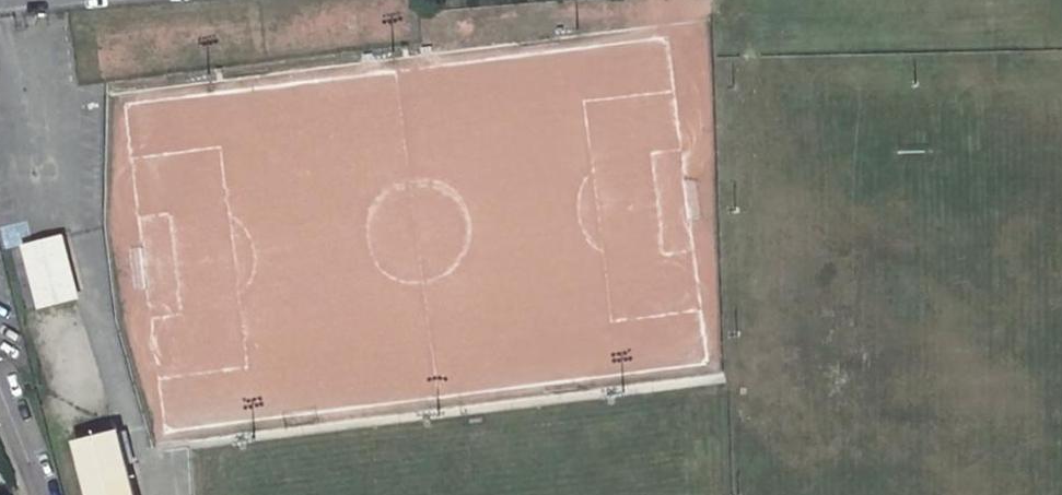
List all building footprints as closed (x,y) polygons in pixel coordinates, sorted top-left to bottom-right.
[(43,305),(75,296),(60,238),(28,246),(43,305)] [(92,494),(135,494),(117,425),(98,430),(100,435),(77,441),(92,494)]
